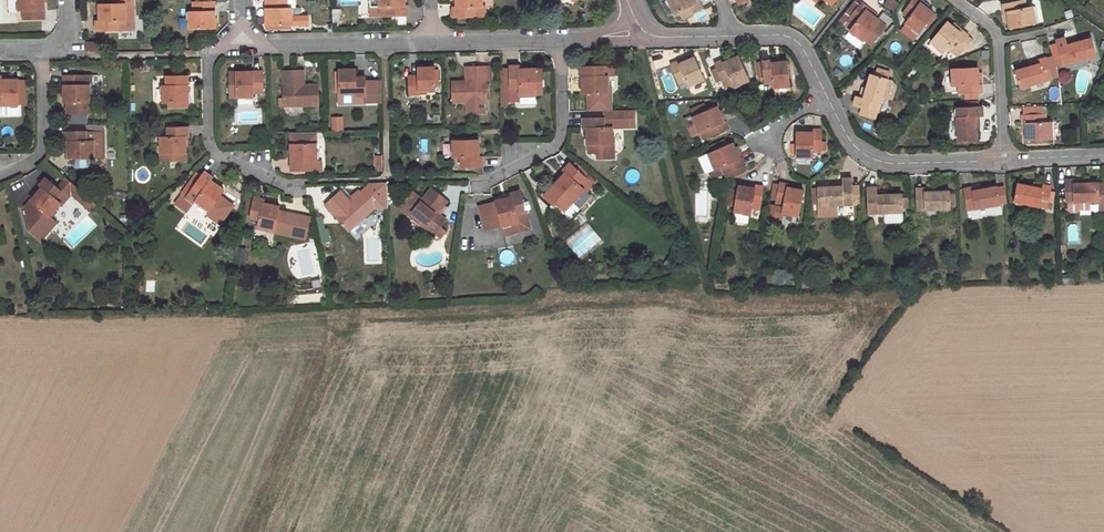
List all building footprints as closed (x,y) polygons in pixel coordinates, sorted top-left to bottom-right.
[(9,9),(18,9),(18,10),(22,10),(22,19),(44,19),(44,0),(9,0),(9,9)] [(118,30),(134,29),(133,0),(116,0),(116,4),(125,3),(125,20),(117,20),(118,30)] [(265,25),(267,25),(291,24),(307,24),(307,15),(290,15),(290,9),(287,9),(287,0),(265,0),(265,25)] [(379,0),(370,0),(369,16),(388,16),(387,6),(379,6),(379,0)] [(388,16),(408,15),(408,6),(405,6),(405,0),(379,0),(379,6),(387,6),(388,16)] [(455,7),(452,7),(452,17),(484,16),(484,6),(481,6),(481,0),(455,0),(455,7)] [(675,14),(680,12),(683,19),(702,9),(698,1),(697,2),(695,0),(667,0),(675,14)] [(893,11),(898,4),(894,0),(887,0),(884,4),(893,11)] [(919,32),(933,13),(927,9),(920,4),(922,1),(920,0),(912,0),(902,13),(908,18),(905,22),(906,23),(918,31),(919,32)] [(1009,28),(1035,23),(1031,6),(1025,7),(1023,0),(1002,4),(1004,12),(1006,12),(1009,28)] [(211,1),(196,2),(193,2),(193,11),(189,11),(190,28),(215,27),(214,1),(211,1)] [(850,16),(859,4),(855,1),(846,13),(850,16)] [(920,4),(927,9),(930,5),(923,1),(922,1),(920,4)] [(96,21),(96,30),(118,30),(117,20),(125,20),(125,3),(116,4),(99,5),(99,20),(96,21)] [(879,21),(865,10),(867,8),(861,3),(859,4),(850,16),(847,20),(853,25),(849,30),(863,40),(864,39),(872,45),(886,27),(879,21)] [(850,16),(846,13),(838,21),(849,30),(853,25),(847,20),(850,16)] [(958,56),(965,47),(962,44),(968,36),(969,36),(962,30),(960,33),(946,22),(930,41),(944,53),(947,48),(958,56)] [(918,31),(906,23),(902,30),(913,38),(918,31)] [(962,44),(965,47),(971,39),(968,36),(962,44)] [(1056,44),(1062,63),(1062,65),(1096,55),(1091,39),(1077,43),(1067,45),(1066,41),(1065,37),(1055,40),(1056,44)] [(86,42),(87,51),(98,51),(97,41),(86,42)] [(1050,46),(1055,64),(1062,63),(1056,44),(1050,46)] [(716,69),(721,79),(723,85),(730,82),(732,87),(748,80),(738,56),(723,63),(722,60),(714,64),(716,69)] [(685,81),(687,87),(704,79),(694,58),(679,64),(678,62),(670,65),(678,85),(685,81)] [(1046,58),(1037,60),(1039,64),(1029,67),(1014,71),(1019,88),(1052,78),(1046,59),(1046,58)] [(1046,59),(1052,78),(1056,77),(1050,58),(1046,59)] [(762,66),(763,77),(764,83),(771,83),(772,87),(790,85),(787,61),(770,63),(770,60),(761,61),(762,66)] [(500,69),(500,105),(506,105),(506,101),(518,101),(518,94),(520,94),(520,103),(536,103),(536,94),(543,94),(542,68),(520,69),(520,65),(510,66),(510,69),(500,69)] [(594,67),(588,67),(581,67),(582,93),(587,93),(607,92),(607,77),(612,76),(612,66),(594,67)] [(435,91),(435,86),(434,70),(434,68),(418,68),(418,76),(409,76),(409,95),(419,94),(419,91),(435,91)] [(486,68),(469,68),(470,81),(466,81),(452,82),(452,102),(466,102),(484,102),(487,102),(486,80),(486,69),(486,68)] [(958,93),(964,93),(977,92),(981,92),(980,84),(977,84),(976,68),(952,68),(952,85),(958,86),(958,93)] [(716,81),(721,79),(716,69),(711,71),(716,81)] [(339,73),(340,92),(357,92),(357,96),(365,96),(365,101),(380,101),(380,80),(365,81),(365,77),(355,77),(355,70),(338,70),(339,73)] [(318,85),(304,85),(300,85),(300,71),(283,71),(284,106),(318,105),(318,85)] [(236,73),(237,97),(254,97),(254,93),(263,93),(262,72),(236,73)] [(864,98),(859,96),(856,95),(853,105),(861,107),(877,112),(881,96),(890,99),(894,87),(890,81),(886,80),(886,79),(870,74),(866,88),(864,98)] [(18,81),(18,80),(2,80),(2,76),(0,76),(0,97),(0,105),(0,116),(18,117),(18,106),(18,81)] [(91,76),(64,76),(64,103),(66,103),(66,114),(92,114),(92,103),(90,103),(90,86),(91,86),(91,76)] [(162,101),(168,101),(188,101),(188,76),(166,76),(166,84),(162,84),(162,101)] [(690,93),(705,88),(703,82),(688,87),(690,93)] [(607,92),(587,93),(588,110),(611,110),(610,95),(607,92)] [(484,102),(466,102),(467,113),(484,113),(484,102)] [(692,116),(706,111),(703,104),(690,110),(692,116)] [(704,131),(707,137),(728,128),(725,120),(723,121),(716,106),(706,111),(692,116),(699,133),(704,131)] [(975,141),(975,127),(975,117),(979,117),(982,117),(981,106),(977,106),(965,107),(957,107),(958,142),(975,141)] [(877,112),(861,107),(859,114),(875,118),(877,112)] [(634,119),(634,111),(611,112),(611,114),(627,114),(627,119),(634,119)] [(597,152),(597,160),(615,159),(614,144),(613,144),(612,129),(635,128),(634,119),(627,119),(627,114),(611,114),(611,117),(582,118),(583,128),(586,128),(587,144),(588,144),(588,153),(597,152)] [(1025,124),(1026,140),(1051,139),(1051,122),(1045,122),(1045,114),(1022,115),(1022,124),(1025,124)] [(188,126),(168,127),(169,137),(159,137),(160,161),(186,160),(185,137),(189,136),(188,126)] [(821,151),(821,149),(821,142),(821,130),(814,129),(814,133),(796,133),(796,156),(813,156),(813,151),(821,151)] [(85,131),(64,131),(64,142),(68,142),(68,158),(104,158),(104,132),(85,131)] [(702,140),(707,137),(704,131),(699,133),(702,140)] [(291,171),(313,170),(313,165),(312,160),(316,160),(316,132),(291,133),(291,145),(291,171)] [(727,145),(725,139),(712,144),(715,150),(727,145)] [(461,157),(461,166),(482,165),(482,161),(482,157),(479,157),(478,140),(453,141),(453,157),(461,157)] [(732,143),(727,145),(715,150),(708,153),(714,169),(720,166),(723,174),(725,173),(726,176),(743,169),(741,166),(744,165),(741,157),(738,158),(732,143)] [(434,165),(432,150),(417,151),(418,166),(434,165)] [(712,178),(723,174),(720,166),(714,169),(708,153),(698,157),(704,172),(710,171),(712,178)] [(578,171),(581,168),(576,163),(573,165),(570,163),(563,170),(565,172),(544,195),(555,206),(557,203),(564,211),(585,189),(587,191),(596,182),(588,174),(585,177),(578,171)] [(588,174),(581,168),(578,171),(585,177),(588,174)] [(195,200),(209,210),(224,190),(211,180),(213,178),(205,172),(201,177),(192,189),(186,196),(194,202),(195,200)] [(201,177),(198,175),(189,186),(192,189),(201,177)] [(39,184),(41,186),(24,207),(27,218),(34,224),(29,229),(41,239),(48,230),(46,229),(50,216),(61,202),(61,203),(70,193),(83,203),(83,202),(88,196),(66,177),(57,187),(45,177),(39,184)] [(842,187),(833,187),(817,188),(818,205),(818,216),(836,215),(836,204),(853,203),(853,202),(852,186),(852,179),(842,179),(842,182),(842,187)] [(1073,180),(1064,180),(1064,194),(1065,201),(1067,201),(1068,210),(1089,209),(1088,201),(1098,200),(1098,205),(1103,205),(1103,202),(1103,189),(1098,189),(1098,183),(1083,184),(1073,184),(1073,180)] [(780,182),(773,181),(770,204),(776,205),(780,182)] [(788,184),(780,182),(776,205),(770,204),(767,220),(782,222),(784,212),(800,215),(804,189),(788,186),(788,184)] [(374,208),(388,208),(388,199),(388,183),(371,183),(361,193),(348,204),(338,193),(325,205),(348,230),(374,208)] [(1051,187),(1042,185),(1041,189),(1032,187),(1017,184),(1013,201),(1047,207),(1051,187)] [(737,191),(734,206),(733,211),(751,214),(752,208),(760,209),(763,186),(755,185),(754,188),(738,185),(737,191)] [(973,191),(972,187),(963,189),(967,211),(1000,204),(997,188),(997,187),(981,190),(973,191)] [(997,188),(1000,204),(1006,203),(1003,187),(997,188)] [(344,188),(338,193),(348,204),(361,193),(359,190),(352,197),(344,188)] [(425,201),(434,191),(430,188),(422,199),(425,201)] [(876,195),(876,190),(876,188),(866,188),(867,213),(884,212),(884,221),(887,222),(901,222),(900,212),(902,212),(902,207),(902,199),(902,194),(887,195),(876,195)] [(924,188),(915,189),(916,208),(916,210),(950,208),(949,191),(934,192),(924,192),(924,188)] [(727,204),(734,206),(737,191),(730,190),(727,204)] [(411,191),(399,208),(426,229),(427,227),(435,234),(436,233),(442,238),(447,231),(441,226),(446,219),(438,213),(439,212),(445,204),(447,202),(434,191),(425,201),(422,199),(411,191)] [(478,206),(485,230),(502,226),(517,221),(516,214),(525,211),(520,191),(510,194),(511,197),(478,206)] [(1065,201),(1064,194),(1057,194),(1058,210),(1068,210),(1067,201),(1065,201)] [(88,196),(83,202),(88,206),(92,200),(88,196)] [(194,202),(186,196),(180,205),(187,211),(194,202)] [(264,199),(255,197),(254,200),(252,214),(251,219),(259,220),(258,227),(274,231),(278,210),(279,206),(264,203),(264,199)] [(252,214),(254,200),(248,199),(246,213),(252,214)] [(448,206),(445,204),(439,212),(442,214),(448,206)] [(837,207),(838,215),(853,214),(852,205),(837,207)] [(278,210),(274,231),(285,233),(292,228),(294,214),(278,210)] [(504,235),(530,229),(525,211),(516,214),(517,221),(502,226),(504,235)] [(734,213),(733,221),(747,223),(748,215),(734,213)] [(292,228),(285,233),(305,237),(309,216),(294,214),(292,228)] [(48,230),(56,221),(50,216),(46,229),(48,230)] [(666,264),(671,268),(680,258),(674,254),(666,264)]
